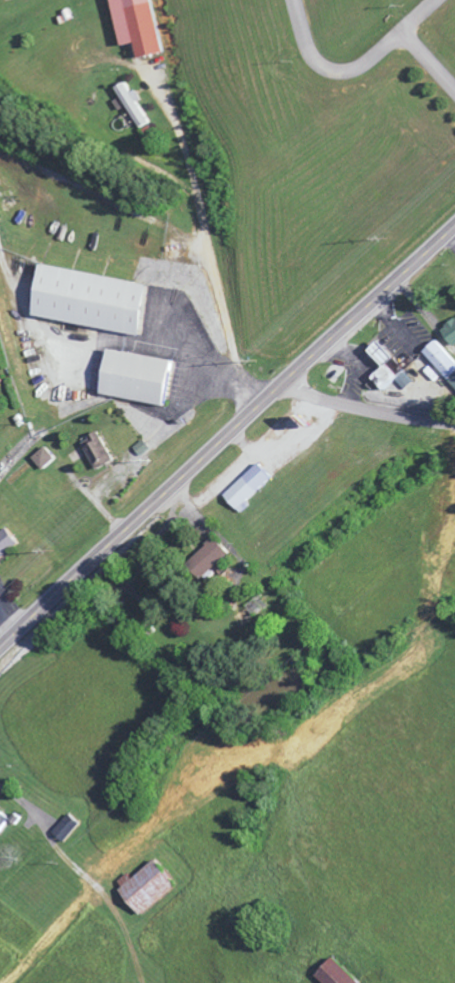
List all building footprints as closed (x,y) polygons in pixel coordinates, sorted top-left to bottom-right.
[(121,50),(135,47),(139,63),(163,58),(151,0),(111,0),(121,50)] [(148,127),(136,105),(140,103),(135,94),(130,97),(125,87),(116,91),(139,132),(148,127)] [(33,321),(142,340),(151,289),(42,269),(33,321)] [(454,350),(454,324),(441,334),(454,351),(454,350)] [(434,345),(422,357),(454,392),(454,367),(434,345)] [(384,370),(372,382),(383,394),(393,384),(402,394),(413,384),(379,348),(370,355),(384,370)] [(173,366),(109,354),(101,399),(165,411),(173,366)] [(81,447),(96,473),(114,464),(98,437),(81,447)] [(30,462),(41,474),(54,463),(43,450),(30,462)] [(223,499),(240,517),(248,509),(245,506),(272,482),(258,467),(223,499)] [(19,548),(8,531),(0,537),(0,561),(19,548)] [(188,566),(203,581),(229,556),(214,541),(188,566)] [(0,815),(0,834),(9,822),(0,815)] [(130,881),(127,876),(114,885),(137,918),(176,891),(157,862),(130,881)] [(338,961),(320,980),(323,982),(362,982),(338,961)]
